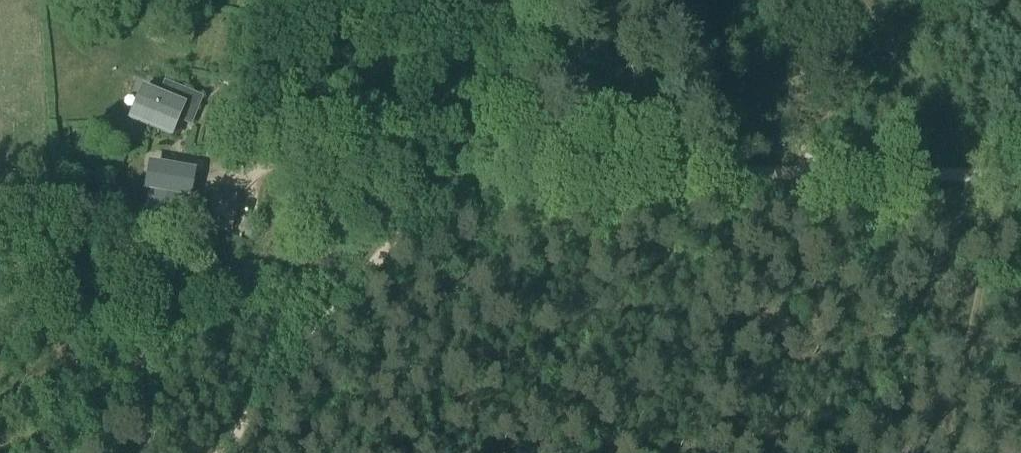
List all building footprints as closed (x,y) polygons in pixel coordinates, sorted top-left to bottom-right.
[(192,120),(201,100),(175,89),(167,101),(144,91),(132,121),(170,137),(179,116),(192,120)] [(188,198),(192,175),(151,168),(147,190),(152,191),(149,208),(180,214),(183,197),(188,198)] [(237,222),(240,199),(215,196),(212,219),(216,219),(215,227),(233,229),(234,221),(237,222)]
